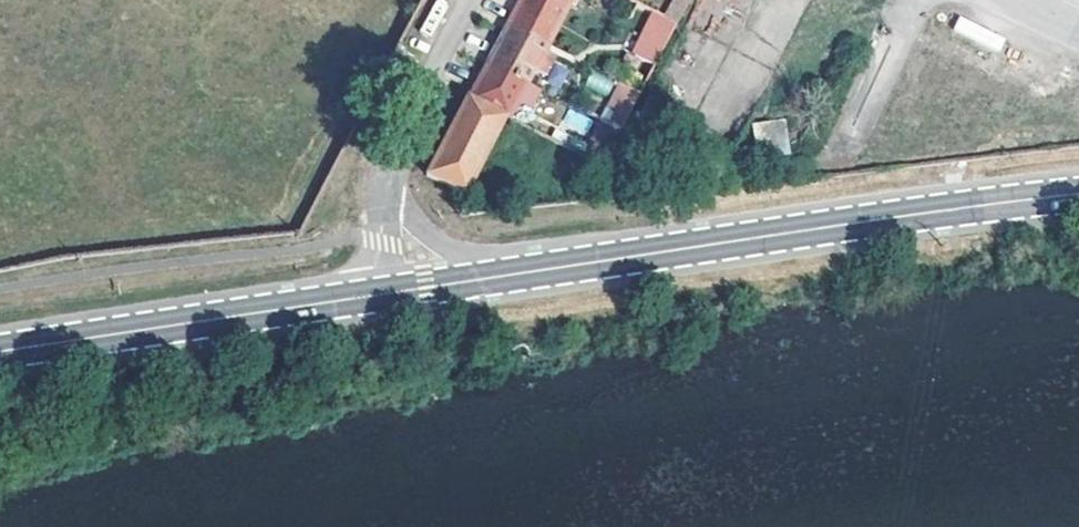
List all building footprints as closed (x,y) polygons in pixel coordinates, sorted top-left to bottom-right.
[(513,15),(508,24),(549,41),(571,0),(521,0),(513,15)] [(667,12),(680,18),(689,0),(673,0),(667,12)] [(656,65),(677,21),(652,9),(631,52),(656,65)] [(959,16),(953,30),(998,51),(1005,37),(959,16)] [(487,63),(530,78),(549,41),(508,24),(495,50),(487,63)] [(479,79),(470,96),(508,111),(512,112),(530,78),(487,63),(479,79)] [(599,119),(622,129),(640,91),(617,81),(599,119)] [(425,171),(464,190),(508,111),(470,96),(467,95),(425,171)] [(562,127),(586,135),(593,118),(568,109),(562,127)] [(757,153),(790,148),(786,118),(753,123),(757,153)]
